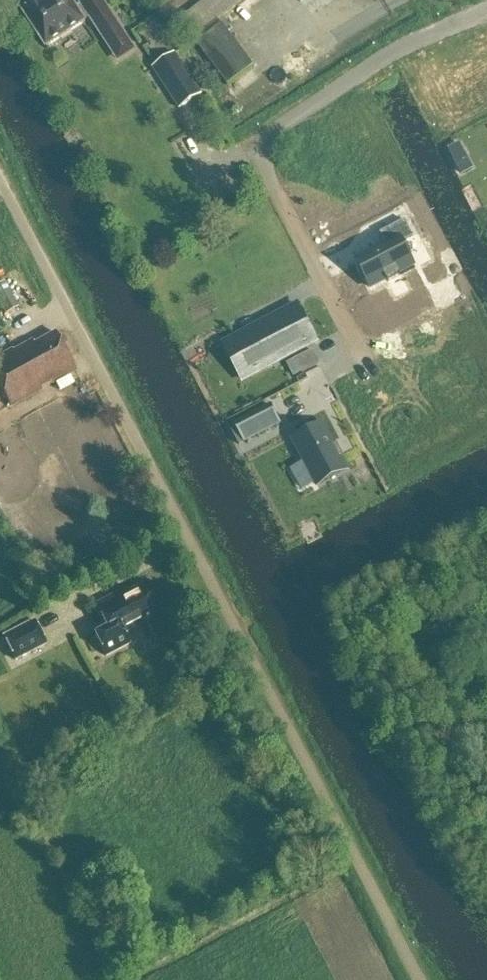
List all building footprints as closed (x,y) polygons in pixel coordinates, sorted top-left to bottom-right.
[(24,13),(48,48),(86,23),(86,22),(91,19),(112,51),(129,40),(102,0),(89,0),(82,5),(83,6),(78,10),(71,0),(44,0),(24,13)] [(199,34),(246,0),(209,0),(186,17),(199,34)] [(204,42),(245,94),(270,75),(229,23),(204,42)] [(176,55),(154,70),(180,111),(202,96),(176,55)] [(385,181),(364,191),(335,136),(300,154),(330,211),(355,198),(365,217),(396,201),(385,181)] [(453,159),(463,154),(458,144),(448,149),(453,159)] [(413,263),(401,240),(412,235),(403,219),(379,232),(385,244),(355,260),(369,286),(385,277),(387,280),(399,274),(398,271),(413,263)] [(5,284),(0,286),(0,305),(6,316),(18,309),(5,284)] [(299,307),(224,347),(225,347),(239,340),(254,367),(282,352),(285,360),(317,343),(299,307)] [(32,342),(13,353),(13,352),(0,359),(0,390),(10,409),(75,372),(55,335),(34,346),(32,342)] [(314,353),(289,366),(295,378),(320,365),(314,353)] [(245,444),(281,425),(271,407),(236,426),(245,444)] [(424,419),(429,430),(439,424),(434,414),(424,419)] [(329,420),(299,436),(323,482),(353,466),(329,420)] [(440,451),(445,461),(455,456),(450,445),(440,451)] [(123,635),(159,616),(144,587),(97,611),(107,630),(92,637),(104,660),(129,646),(123,635)] [(45,649),(32,624),(0,640),(0,641),(13,665),(45,649)]
